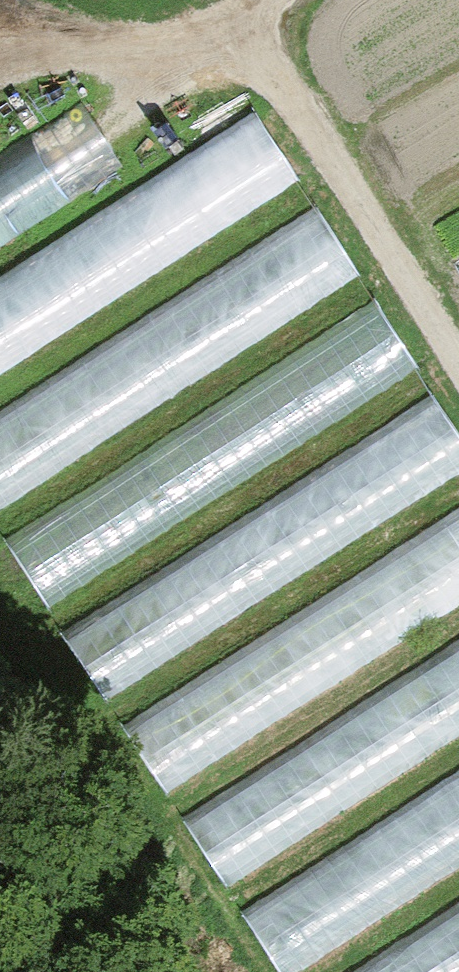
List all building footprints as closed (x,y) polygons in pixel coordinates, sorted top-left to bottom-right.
[(0,152),(0,241),(113,171),(72,107),(0,152)] [(0,273),(0,364),(287,180),(246,116),(0,273)] [(0,413),(0,503),(346,282),(305,218),(0,413)] [(0,538),(0,556),(33,607),(405,369),(364,305),(0,538)] [(46,641),(87,705),(458,468),(458,466),(418,403),(46,641)] [(113,728),(155,792),(458,597),(458,507),(113,728)] [(173,823),(214,887),(458,730),(458,640),(173,823)] [(225,921),(258,971),(287,971),(458,862),(458,772),(225,921)] [(356,971),(458,971),(458,906),(356,971)]
